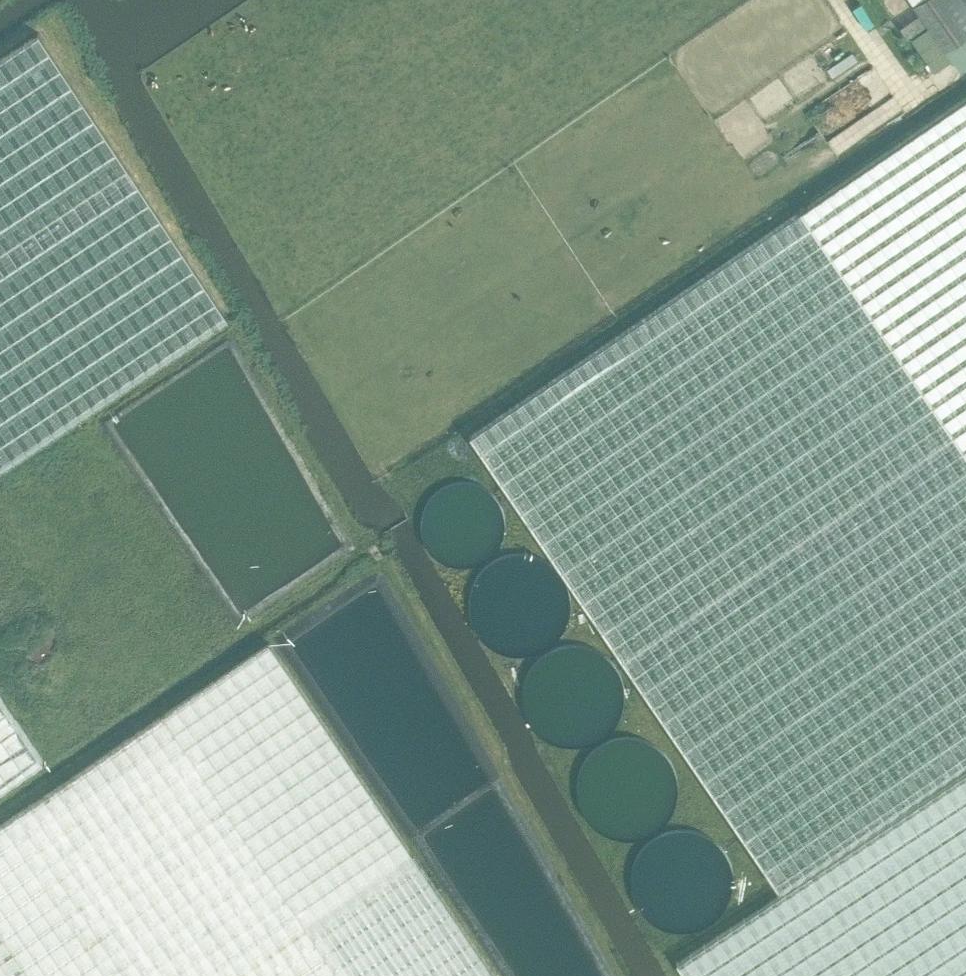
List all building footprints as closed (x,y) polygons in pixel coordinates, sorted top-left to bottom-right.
[(929,25),(911,38),(933,69),(950,57),(959,70),(965,65),(965,0),(911,0),(929,25)] [(39,32),(0,58),(0,463),(226,312),(39,32)] [(530,392),(471,434),(780,889),(965,762),(965,96),(530,392)] [(270,642),(0,824),(0,975),(496,975),(270,642)] [(0,694),(0,783),(41,755),(0,694)] [(835,868),(683,970),(687,975),(965,975),(965,779),(835,868)]
